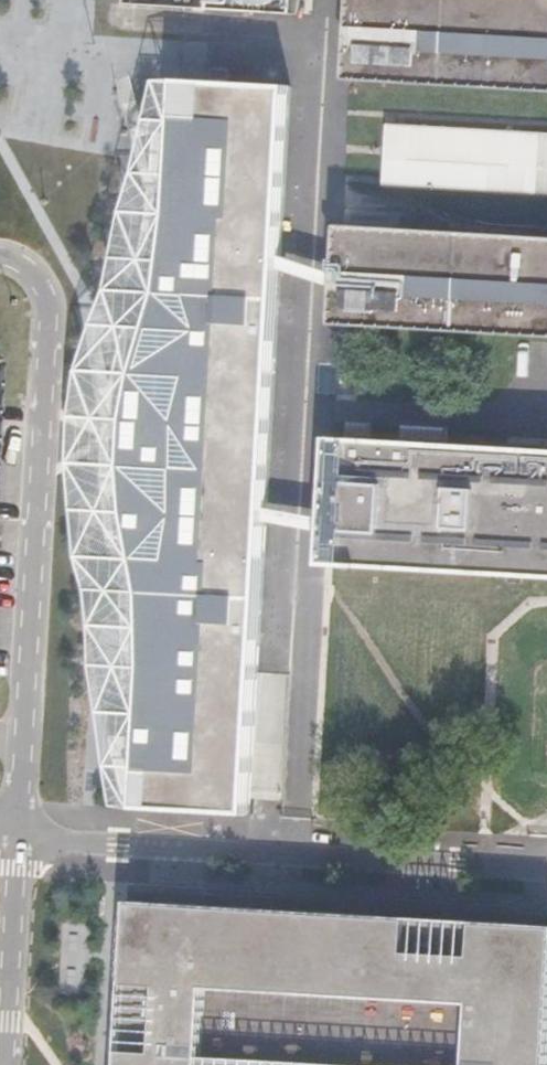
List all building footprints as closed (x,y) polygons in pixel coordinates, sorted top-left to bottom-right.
[(122,6),(167,8),(208,10),(209,0),(122,0),(122,6)] [(208,10),(302,18),(305,0),(209,0),(208,10)] [(349,68),(546,85),(546,0),(355,0),(349,68)] [(173,187),(180,81),(165,81),(162,82),(141,174),(128,213),(114,291),(99,325),(83,375),(78,422),(80,447),(75,467),(79,520),(83,561),(92,594),(99,625),(101,664),(121,811),(135,813),(144,698),(146,665),(145,626),(143,591),(131,526),(127,502),(125,471),(127,460),(127,439),(127,427),(132,402),(135,379),(145,349),(154,318),(163,285),(169,236),(173,187)] [(249,820),(290,87),(180,81),(173,187),(169,236),(163,285),(154,318),(145,349),(135,379),(132,402),(127,427),(127,439),(127,460),(125,471),(127,502),(131,526),(143,591),(145,626),(146,665),(144,698),(135,813),(249,820)] [(387,126),(383,186),(546,195),(546,135),(387,126)] [(346,229),(339,323),(546,337),(546,243),(346,229)] [(333,439),(326,566),(546,578),(546,451),(333,439)] [(135,903),(128,1021),(126,1064),(298,1064),(218,1060),(222,991),(487,1008),(484,1064),(546,1064),(546,928),(135,903)]
